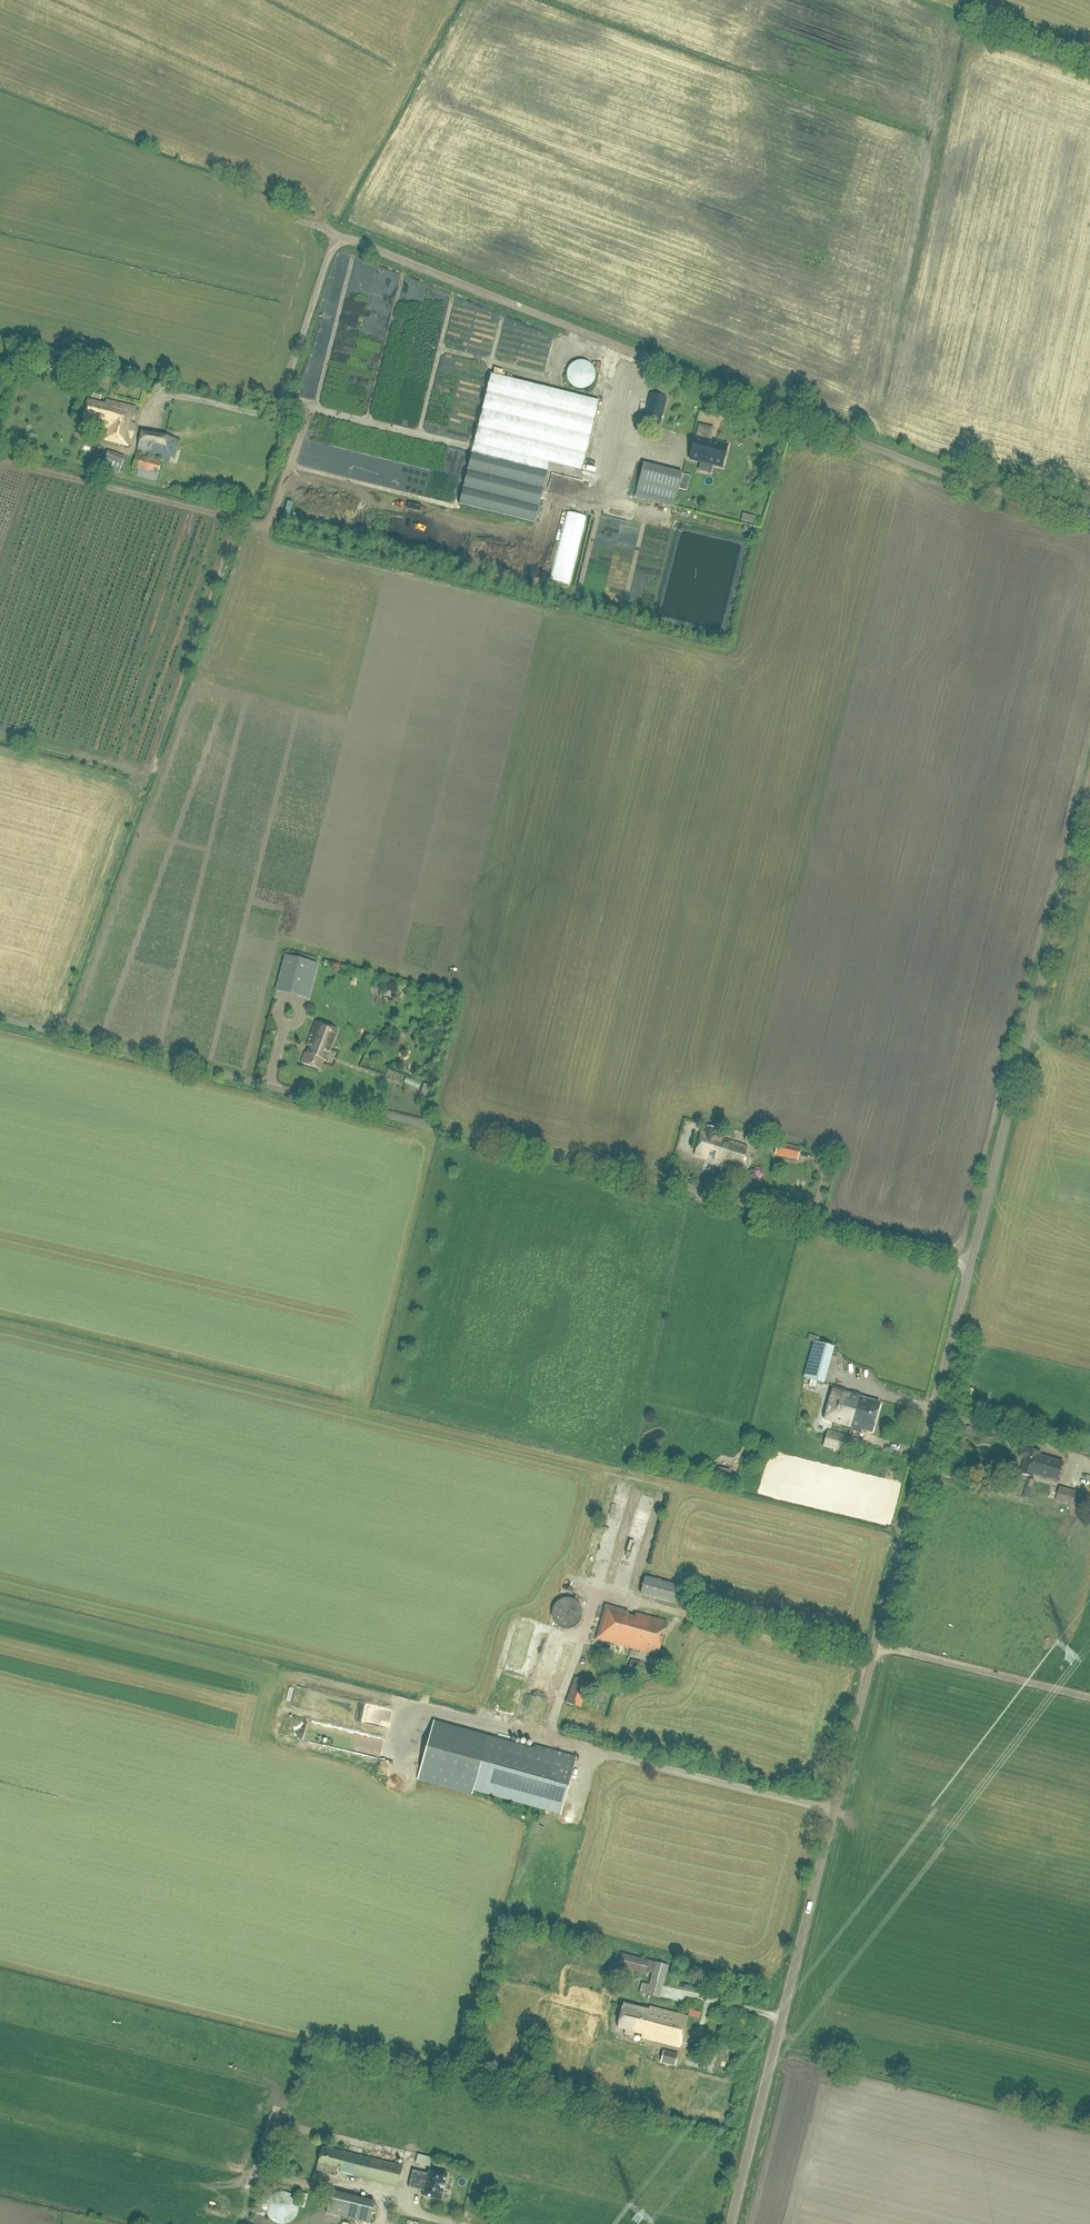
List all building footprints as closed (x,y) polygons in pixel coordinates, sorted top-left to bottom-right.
[(566,373),(566,375),(566,378),(567,380),(568,383),(569,385),(571,387),(573,388),(576,389),(578,390),(581,390),(583,390),(586,389),(588,388),(590,387),(592,385),(593,383),(594,380),(595,378),(595,375),(595,373),(594,370),(593,368),(592,366),(590,364),(588,363),(586,362),(583,361),(581,361),(578,361),(576,362),(573,363),(571,364),(569,366),(568,368),(567,370),(566,373)] [(581,471),(598,402),(490,375),(473,444),(581,471)] [(667,403),(652,398),(645,420),(660,425),(667,403)] [(132,417),(134,417),(137,408),(108,401),(107,405),(89,401),(84,420),(95,423),(94,425),(107,429),(104,440),(130,446),(136,424),(131,423),(132,417)] [(683,418),(682,427),(698,429),(699,420),(683,418)] [(141,432),(137,451),(174,459),(179,440),(141,432)] [(713,465),(722,468),(722,465),(727,446),(717,443),(716,446),(710,444),(711,442),(710,442),(696,438),(695,438),(690,457),(689,459),(700,462),(713,465)] [(459,505),(534,524),(547,472),(471,453),(459,505)] [(136,455),(133,468),(158,475),(161,461),(136,455)] [(683,475),(643,465),(635,494),(676,504),(683,475)] [(285,956),(277,989),(307,997),(315,964),(285,956)] [(89,1027),(95,1022),(90,1015),(83,1020),(89,1027)] [(307,1054),(304,1053),(301,1063),(319,1070),(323,1061),(325,1061),(337,1031),(315,1023),(307,1046),(309,1047),(307,1054)] [(741,1167),(747,1148),(713,1138),(715,1129),(708,1127),(706,1135),(700,1133),(694,1155),(707,1158),(708,1155),(714,1157),(714,1160),(735,1166),(736,1166),(741,1167)] [(797,1161),(800,1148),(777,1143),(775,1155),(797,1161)] [(824,1384),(834,1347),(813,1341),(803,1378),(824,1384)] [(834,1388),(825,1422),(825,1423),(860,1433),(860,1430),(871,1433),(879,1403),(859,1398),(860,1395),(834,1388)] [(847,1453),(848,1451),(852,1437),(828,1431),(824,1446),(847,1453)] [(1040,1453),(1029,1449),(1029,1450),(1022,1448),(1019,1457),(1026,1459),(1022,1474),(1034,1478),(1036,1470),(1060,1475),(1064,1460),(1044,1454),(1043,1456),(1040,1455),(1040,1453)] [(712,1467),(710,1479),(727,1483),(730,1471),(712,1467)] [(1035,1482),(1029,1480),(1026,1487),(1033,1489),(1035,1482)] [(1089,1501),(1089,1495),(1060,1487),(1056,1502),(1088,1510),(1089,1501)] [(645,1577),(640,1594),(673,1604),(678,1587),(645,1577)] [(552,1611),(552,1614),(552,1616),(553,1619),(554,1621),(555,1624),(557,1625),(559,1627),(562,1628),(564,1629),(567,1629),(570,1629),(572,1628),(575,1627),(577,1625),(579,1624),(580,1621),(581,1619),(582,1616),(582,1614),(582,1611),(581,1609),(580,1606),(579,1604),(577,1602),(575,1600),(572,1599),(570,1599),(567,1598),(564,1599),(562,1599),(559,1600),(557,1602),(555,1604),(554,1606),(553,1608),(552,1611)] [(666,1621),(635,1613),(634,1617),(626,1615),(627,1611),(606,1605),(596,1639),(657,1655),(666,1621)] [(545,1621),(523,1622),(524,1632),(545,1631),(545,1621)] [(542,1675),(561,1675),(561,1665),(541,1665),(542,1675)] [(580,1708),(588,1687),(591,1688),(593,1684),(575,1677),(565,1703),(580,1708)] [(552,1755),(435,1723),(420,1779),(473,1794),(474,1792),(560,1815),(576,1757),(553,1751),(552,1755)] [(383,1761),(394,1760),(393,1750),(383,1750),(383,1761)] [(660,1998),(668,1966),(622,1954),(618,1967),(645,1974),(646,1971),(652,1973),(649,1985),(642,1983),(639,1993),(660,1998)] [(679,2046),(687,2017),(649,2007),(649,2010),(624,2004),(618,2028),(625,2030),(624,2034),(633,2037),(634,2032),(643,2034),(642,2037),(679,2046)] [(674,2065),(677,2053),(662,2050),(659,2061),(674,2065)] [(396,2187),(401,2167),(322,2146),(316,2172),(335,2177),(337,2170),(340,2170),(339,2173),(396,2187)] [(440,2200),(446,2175),(447,2175),(447,2174),(446,2174),(429,2170),(428,2169),(428,2171),(427,2174),(412,2170),(408,2187),(423,2191),(422,2195),(421,2196),(423,2196),(439,2200),(439,2201),(440,2201),(440,2200)] [(331,2190),(326,2213),(369,2223),(370,2223),(375,2202),(331,2190)] [(298,2208),(298,2205),(297,2203),(296,2200),(295,2198),(293,2196),(290,2194),(288,2193),(285,2192),(282,2192),(279,2192),(276,2193),(274,2194),(271,2196),(269,2198),(268,2200),(266,2203),(266,2205),(265,2208),(266,2211),(266,2214),(268,2217),(269,2219),(271,2221),(274,2223),(276,2223),(277,2223),(287,2223),(288,2223),(290,2223),(293,2221),(295,2219),(296,2217),(297,2214),(298,2211),(298,2208)]
